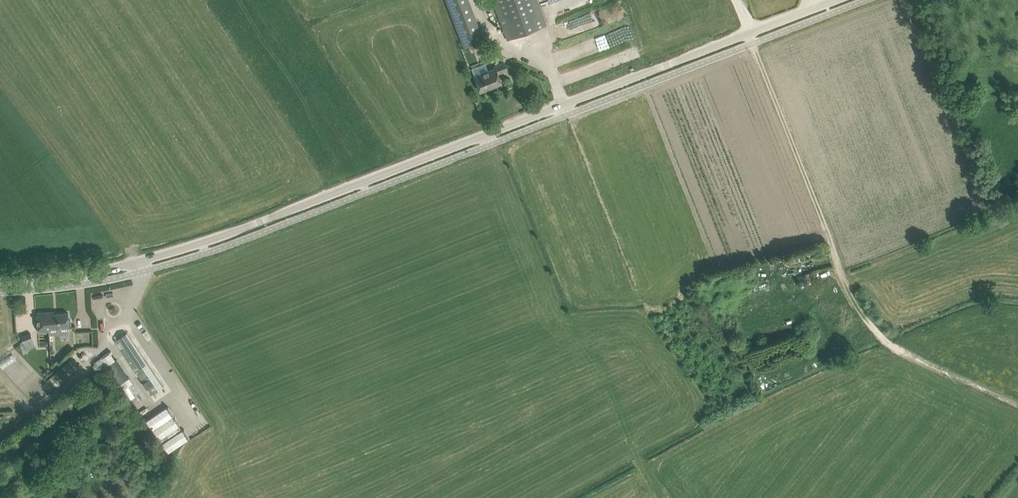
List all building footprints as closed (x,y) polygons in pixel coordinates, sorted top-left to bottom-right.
[(467,0),(445,0),(461,46),(481,39),(467,0)] [(507,41),(543,28),(533,0),(492,0),(507,41)] [(474,76),(477,82),(480,91),(493,86),(493,89),(502,85),(498,73),(507,69),(504,62),(494,66),(495,68),(474,76)] [(54,313),(54,311),(37,312),(38,330),(49,330),(49,328),(69,326),(69,325),(71,324),(70,320),(68,320),(68,312),(54,313)] [(115,340),(151,394),(163,386),(127,332),(115,340)] [(46,381),(47,382),(54,389),(69,376),(79,366),(71,358),(46,381)] [(54,389),(47,382),(44,385),(50,393),(54,389)]
